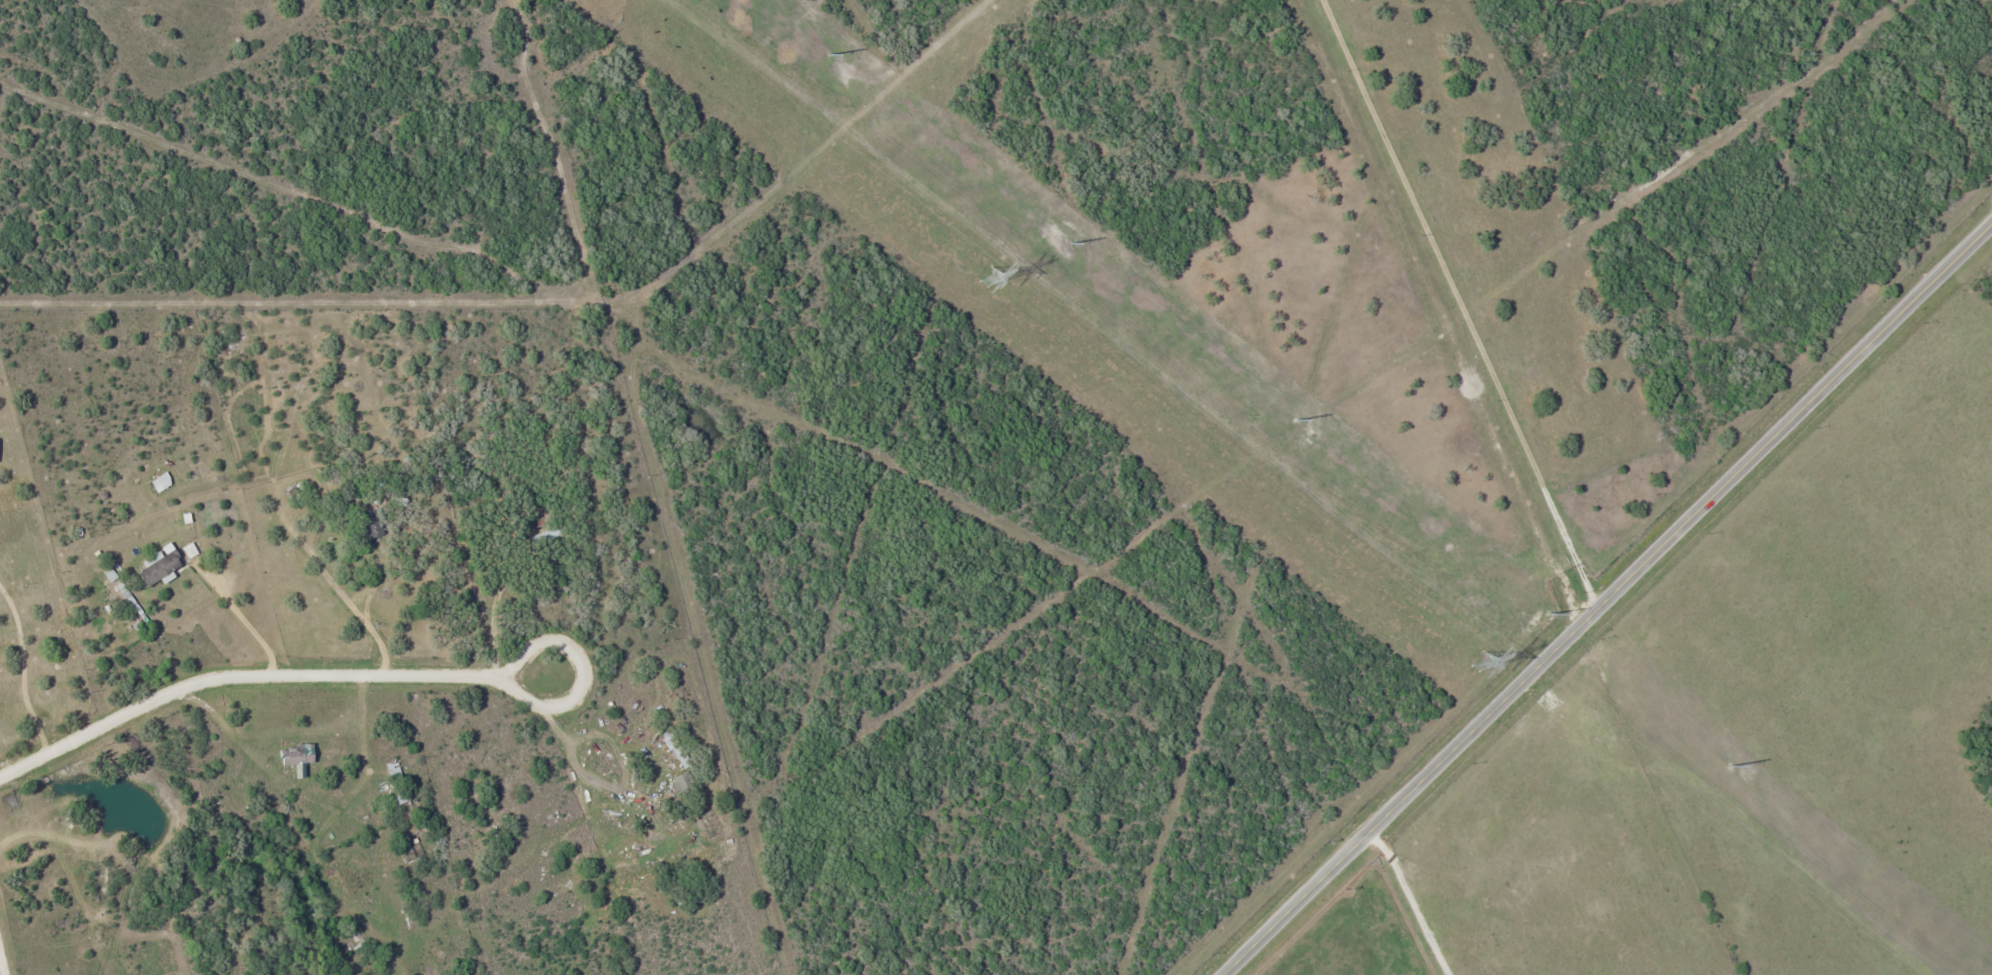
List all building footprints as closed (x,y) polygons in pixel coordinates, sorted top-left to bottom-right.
[(157,492),(172,484),(165,472),(151,481),(157,492)] [(533,537),(537,546),(562,534),(558,525),(533,537)] [(665,740),(681,769),(692,764),(671,725),(652,736),(656,745),(665,740)] [(286,744),(311,743),(312,762),(303,762),(303,777),(294,778),(294,766),(278,766),(278,748),(286,744)] [(392,783),(402,780),(396,759),(385,763),(392,783)] [(676,794),(692,786),(685,772),(669,780),(676,794)]
